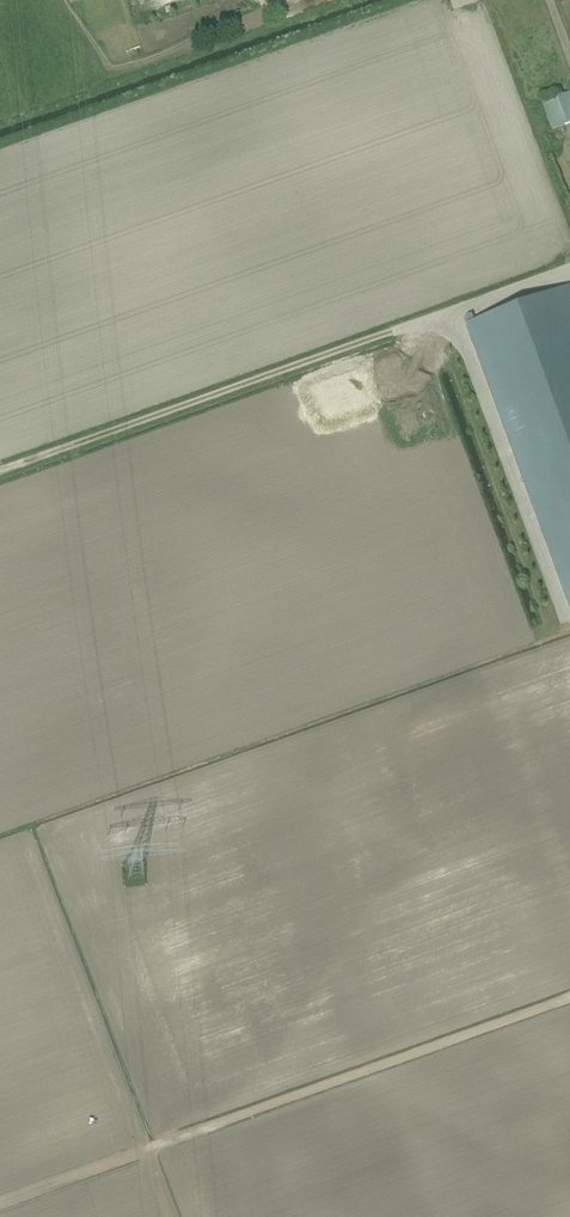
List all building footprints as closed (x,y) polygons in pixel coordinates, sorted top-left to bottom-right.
[(541,104),(552,131),(569,124),(569,93),(541,104)] [(475,321),(466,324),(569,609),(569,286),(475,321)]
